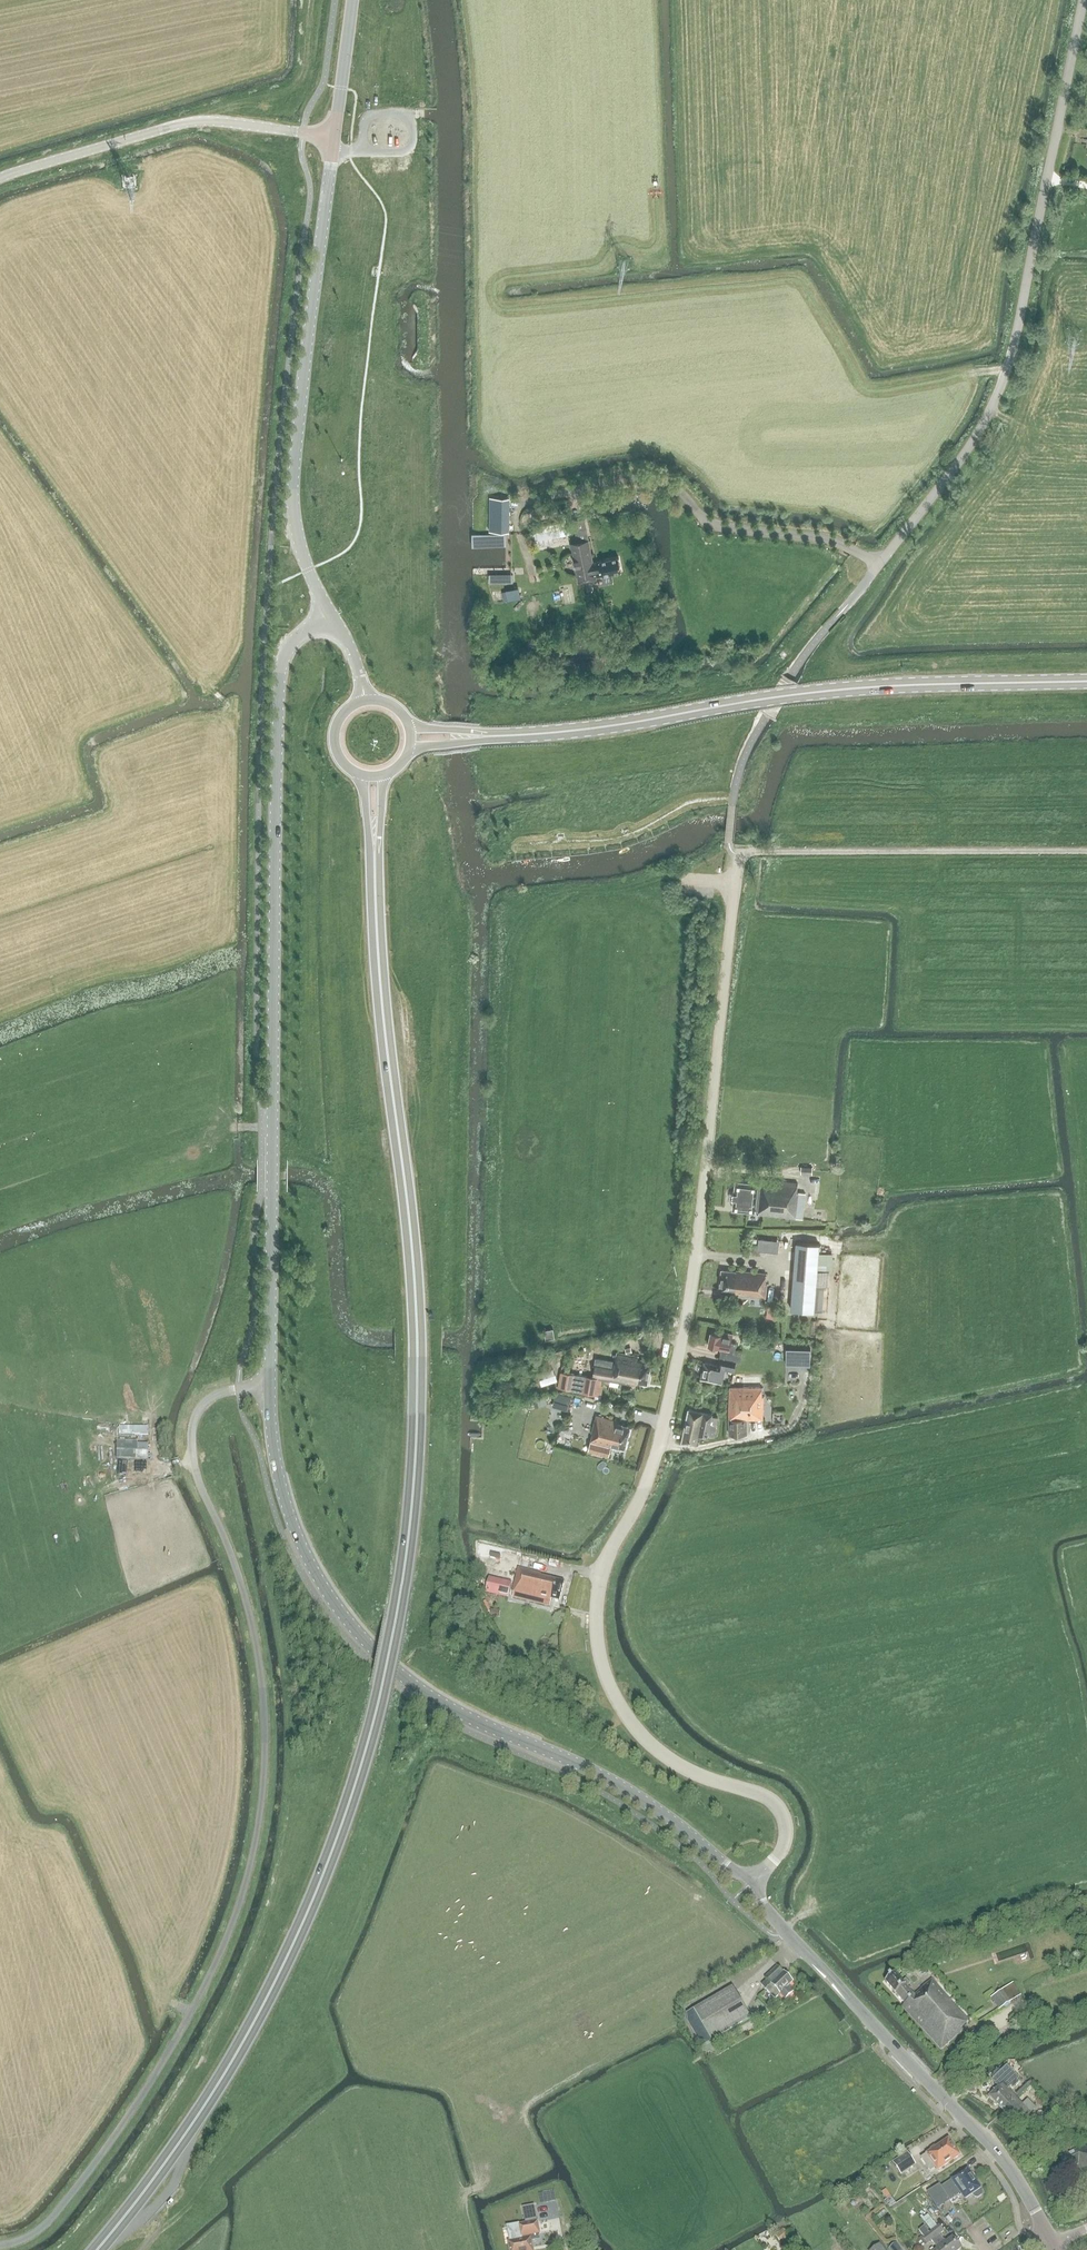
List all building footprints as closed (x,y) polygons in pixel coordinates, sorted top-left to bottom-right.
[(490,511),(489,532),(503,532),(504,511),(491,511),(490,511)] [(540,525),(541,531),(565,527),(564,521),(540,525)] [(610,574),(622,571),(619,557),(593,562),(589,541),(570,544),(578,583),(591,580),(591,578),(604,575),(604,578),(611,576),(610,574)] [(490,582),(514,581),(514,571),(490,572),(490,582)] [(519,588),(506,591),(508,601),(521,598),(519,588)] [(735,1180),(733,1209),(755,1211),(755,1208),(759,1208),(758,1214),(795,1218),(803,1219),(804,1209),(796,1208),(798,1193),(798,1192),(797,1192),(798,1183),(762,1180),(761,1184),(758,1184),(758,1183),(735,1180)] [(818,1261),(819,1245),(797,1243),(791,1310),(814,1312),(814,1311),(818,1261)] [(829,1277),(830,1262),(818,1261),(814,1311),(821,1312),(824,1277),(829,1277)] [(736,1270),(736,1272),(722,1270),(720,1292),(735,1293),(735,1294),(765,1298),(767,1284),(765,1283),(766,1274),(736,1270)] [(781,1316),(782,1304),(768,1303),(768,1316),(781,1316)] [(546,1339),(554,1337),(553,1329),(545,1331),(546,1339)] [(741,1362),(742,1355),(734,1354),(736,1344),(731,1343),(733,1334),(722,1332),(722,1336),(711,1333),(708,1346),(719,1348),(727,1349),(725,1359),(736,1361),(741,1362)] [(637,1359),(637,1357),(616,1353),(615,1362),(595,1358),(594,1364),(595,1364),(593,1377),(560,1371),(557,1388),(581,1392),(581,1393),(601,1396),(602,1386),(600,1385),(602,1379),(630,1384),(631,1381),(647,1384),(651,1362),(637,1359)] [(736,1361),(725,1359),(720,1358),(718,1365),(717,1365),(704,1362),(701,1378),(722,1383),(725,1367),(734,1369),(736,1361)] [(544,1378),(542,1372),(537,1374),(541,1386),(557,1381),(555,1374),(544,1378)] [(762,1387),(760,1387),(759,1377),(742,1377),(742,1387),(730,1388),(729,1408),(729,1421),(729,1435),(747,1434),(746,1419),(763,1419),(763,1396),(762,1396),(762,1387)] [(552,1407),(568,1411),(571,1397),(556,1393),(552,1407)] [(535,1408),(548,1405),(545,1396),(533,1399),(535,1408)] [(716,1425),(717,1418),(712,1416),(712,1414),(688,1409),(681,1442),(697,1445),(698,1437),(707,1438),(708,1435),(715,1437),(717,1425),(716,1425)] [(625,1449),(631,1427),(617,1423),(618,1421),(596,1415),(591,1433),(593,1434),(588,1450),(609,1456),(612,1445),(625,1449)] [(119,1435),(135,1435),(135,1436),(148,1436),(148,1426),(118,1426),(119,1435)] [(116,1441),(116,1458),(135,1458),(148,1458),(148,1444),(137,1444),(137,1441),(116,1441)] [(541,1574),(529,1571),(518,1568),(512,1592),(551,1601),(551,1600),(559,1602),(564,1582),(541,1577),(541,1574)] [(512,1583),(489,1577),(485,1594),(508,1599),(512,1583)] [(499,1617),(500,1610),(491,1609),(490,1617),(499,1617)] [(788,1987),(793,1982),(784,1973),(783,1973),(777,1966),(765,1978),(767,1980),(762,1985),(766,1989),(765,1989),(775,1999),(780,1994),(785,1999),(793,1992),(788,1987)] [(895,1973),(885,1982),(904,2003),(902,2006),(941,2049),(963,2030),(962,2028),(969,2021),(932,1980),(914,1995),(907,1987),(910,1984),(906,1979),(902,1982),(895,1973)] [(702,2047),(750,2018),(732,1987),(687,2015),(688,2023),(702,2047)] [(994,1995),(1002,2007),(1010,2002),(1002,1990),(994,1995)] [(1003,2111),(1016,2098),(1008,2089),(1019,2078),(1007,2065),(992,2080),(999,2087),(989,2097),(1003,2111)] [(1040,2092),(1032,2084),(1026,2090),(1034,2098),(1040,2092)] [(1025,2100),(1022,2104),(1016,2098),(1003,2111),(1017,2126),(1030,2113),(1028,2110),(1032,2106),(1025,2100)] [(1041,2124),(1051,2116),(1045,2109),(1035,2117),(1041,2124)] [(938,2170),(959,2155),(948,2139),(921,2158),(930,2171),(936,2167),(938,2170)] [(1076,2147),(1077,2150),(1061,2157),(1066,2170),(1079,2165),(1086,2183),(1086,2142),(1076,2147)] [(901,2175),(916,2164),(907,2152),(892,2162),(901,2175)] [(979,2189),(980,2188),(967,2169),(951,2179),(952,2179),(941,2187),(939,2184),(926,2192),(937,2208),(949,2200),(961,2193),(965,2199),(972,2193),(975,2197),(977,2197),(981,2195),(982,2193),(979,2189)] [(869,2187),(863,2179),(856,2184),(862,2192),(869,2187)] [(920,2187),(917,2183),(909,2188),(912,2192),(920,2187)] [(522,2207),(524,2216),(535,2213),(534,2205),(522,2207)] [(929,2215),(923,2220),(931,2230),(937,2226),(929,2215)] [(522,2240),(509,2243),(511,2249),(534,2249),(533,2246),(531,2246),(530,2242),(540,2240),(537,2222),(519,2225),(522,2240)] [(952,2237),(946,2241),(945,2239),(943,2240),(939,2234),(944,2231),(939,2225),(937,2226),(931,2230),(931,2231),(945,2249),(959,2249),(961,2248),(952,2237)] [(931,2231),(929,2232),(924,2226),(919,2230),(923,2237),(922,2238),(927,2244),(932,2240),(936,2246),(935,2247),(937,2249),(935,2249),(945,2249),(931,2231)] [(779,2241),(788,2235),(783,2229),(774,2235),(779,2241)] [(895,2242),(888,2248),(889,2249),(902,2249),(895,2242)]
